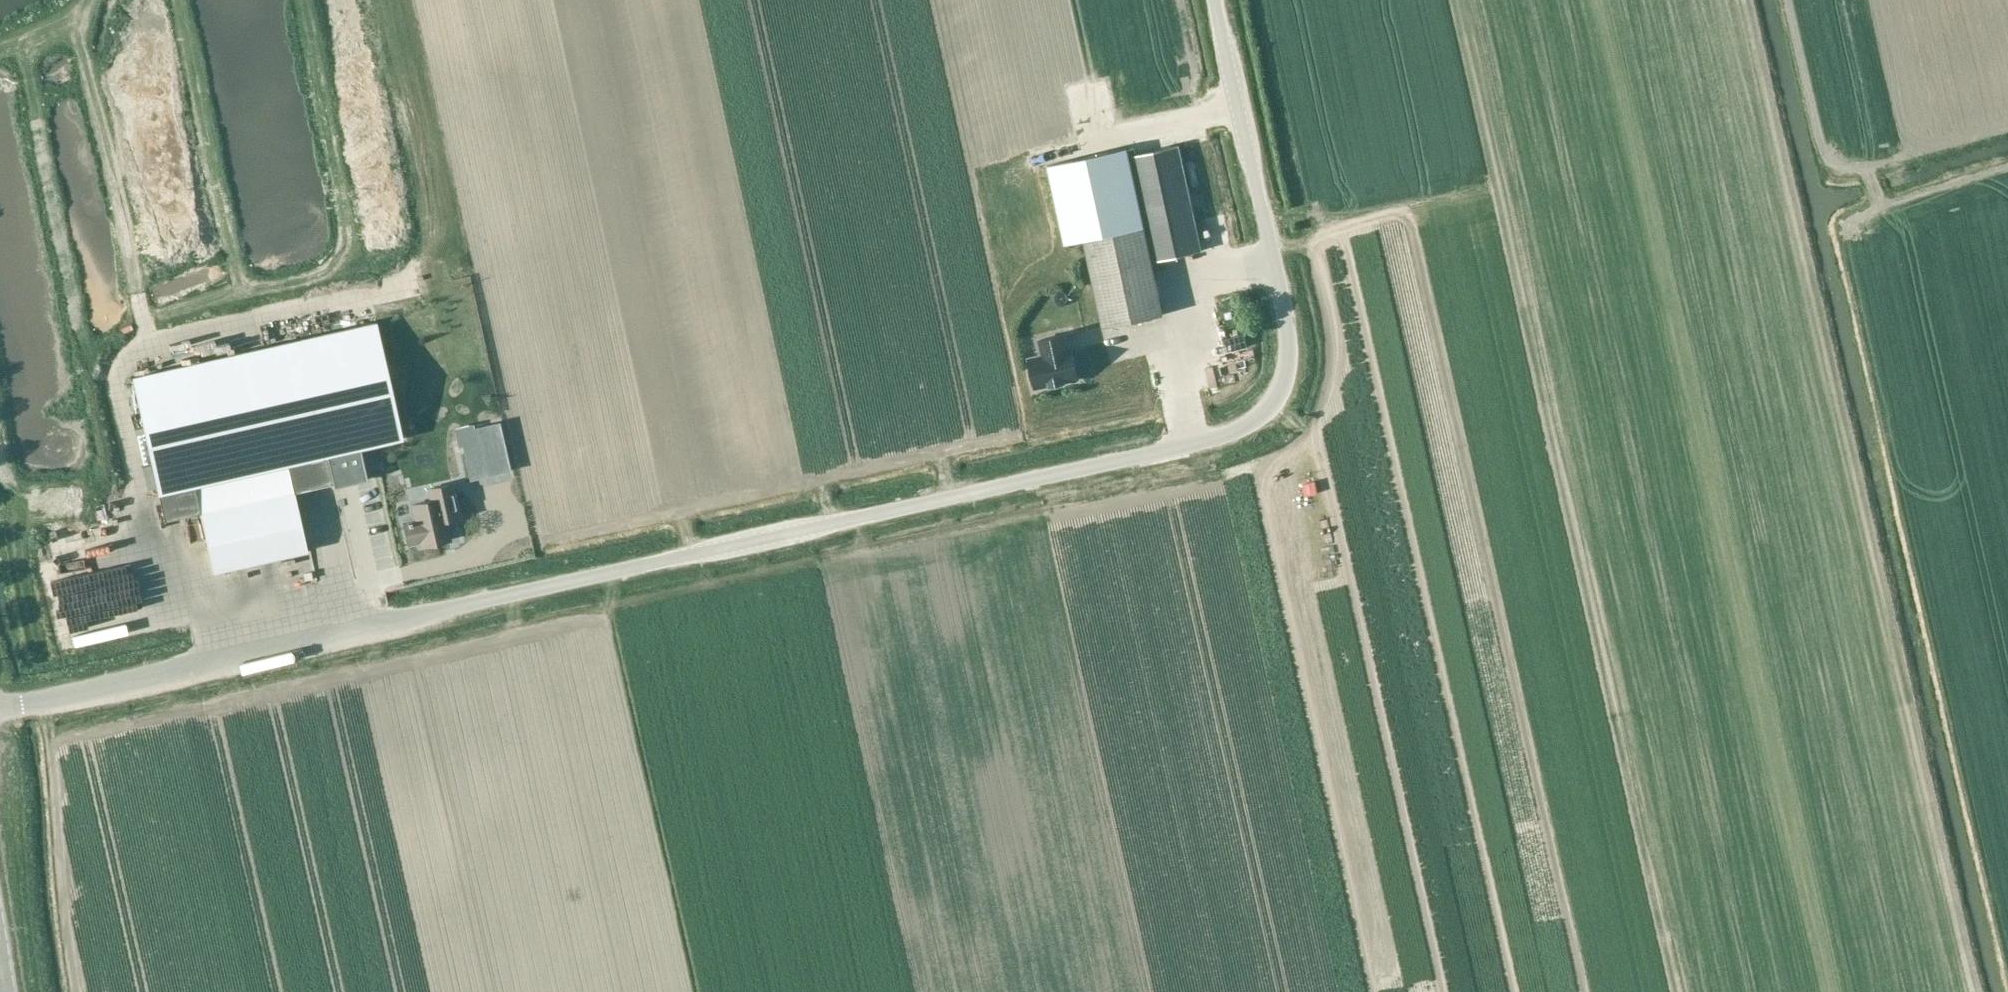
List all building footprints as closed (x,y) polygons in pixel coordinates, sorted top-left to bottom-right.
[(1130,147),(1049,165),(1066,244),(1086,239),(1105,327),(1164,314),(1153,262),(1202,251),(1179,145),(1132,156),(1130,147)] [(370,318),(129,378),(165,522),(199,513),(215,575),(308,552),(293,493),(361,476),(356,452),(400,441),(376,342),(370,318)] [(1043,355),(1029,358),(1036,388),(1051,385),(1051,386),(1053,385),(1062,383),(1064,383),(1064,382),(1078,379),(1072,349),(1069,350),(1065,334),(1040,340),(1043,355)] [(482,419),(494,475),(503,473),(491,417),(482,419)] [(416,519),(404,522),(409,545),(421,542),(422,546),(451,540),(444,512),(456,509),(456,511),(458,510),(452,484),(429,489),(432,501),(413,505),(416,519)] [(70,578),(73,590),(106,583),(108,592),(126,588),(122,574),(98,580),(97,572),(70,578)]
